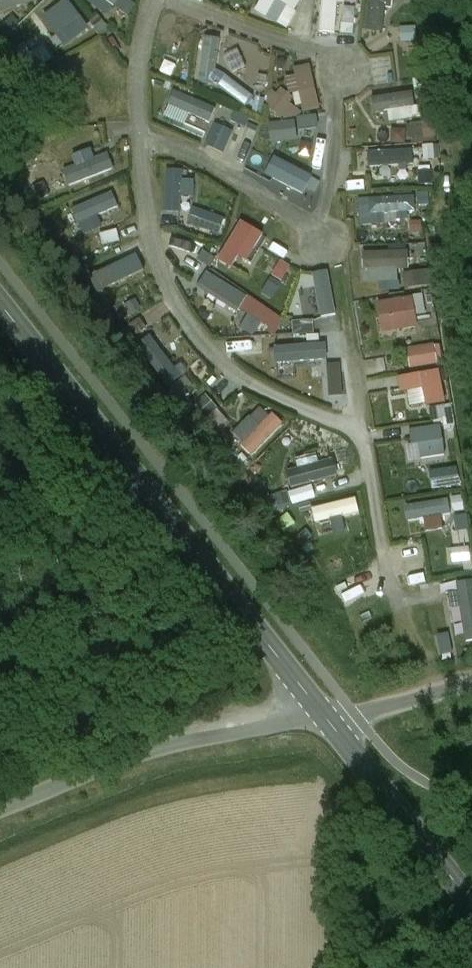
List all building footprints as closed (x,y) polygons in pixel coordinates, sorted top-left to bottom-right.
[(3,12),(38,1),(38,0),(0,0),(0,1),(3,12)] [(43,16),(66,47),(92,28),(72,0),(65,0),(43,16)] [(289,28),(304,0),(261,0),(256,10),(289,28)] [(357,4),(347,4),(348,0),(323,0),(322,31),(357,31),(357,4)] [(368,29),(388,30),(391,0),(370,0),(368,29)] [(402,28),(404,52),(424,50),(423,26),(402,28)] [(217,83),(222,37),(206,35),(201,81),(217,83)] [(231,54),(254,62),(259,48),(235,40),(231,54)] [(26,41),(16,48),(33,72),(54,57),(44,43),(33,51),(26,41)] [(270,86),(276,118),(322,110),(314,61),(281,67),(284,84),(270,86)] [(223,91),(257,104),(262,91),(228,78),(223,91)] [(175,89),(164,116),(186,124),(192,111),(213,119),(218,106),(175,89)] [(391,110),(391,120),(420,118),(418,91),(374,95),(375,111),(391,110)] [(270,122),(274,141),(322,131),(318,113),(270,122)] [(216,122),(208,145),(228,152),(236,129),(216,122)] [(407,142),(409,130),(395,128),(393,140),(407,142)] [(416,164),(415,148),(369,150),(370,166),(416,164)] [(71,185),(116,168),(109,151),(64,169),(71,185)] [(315,196),(323,176),(274,156),(266,176),(315,196)] [(162,210),(184,210),(184,168),(163,168),(162,210)] [(81,225),(121,205),(113,189),(73,208),(81,225)] [(418,209),(418,195),(360,198),(361,226),(388,224),(387,211),(418,209)] [(193,206),(189,225),(222,231),(226,213),(193,206)] [(232,268),(240,254),(252,260),(266,232),(240,219),(219,261),(232,268)] [(104,244),(122,239),(120,228),(101,233),(104,244)] [(400,280),(400,268),(410,268),(410,248),(365,248),(364,280),(400,280)] [(139,253),(99,271),(106,288),(147,270),(139,253)] [(281,259),(273,275),(285,281),(293,264),(281,259)] [(238,312),(249,294),(207,269),(196,287),(238,312)] [(315,272),(324,315),(339,312),(330,269),(315,272)] [(406,269),(406,285),(434,285),(434,269),(406,269)] [(272,329),(280,316),(251,295),(242,308),(272,329)] [(381,331),(419,327),(416,296),(377,300),(381,331)] [(445,361),(441,341),(408,348),(412,368),(445,361)] [(442,370),(404,374),(407,407),(431,405),(432,418),(455,417),(454,402),(445,403),(442,370)] [(411,427),(413,457),(446,456),(445,426),(411,427)] [(460,466),(432,468),(434,487),(462,485),(460,466)] [(445,528),(444,514),(452,514),(451,498),(424,500),(424,503),(407,504),(408,519),(427,518),(428,529),(445,528)] [(471,560),(471,545),(453,546),(454,561),(471,560)] [(471,650),(471,579),(459,582),(460,590),(450,591),(461,652),(471,650)]
